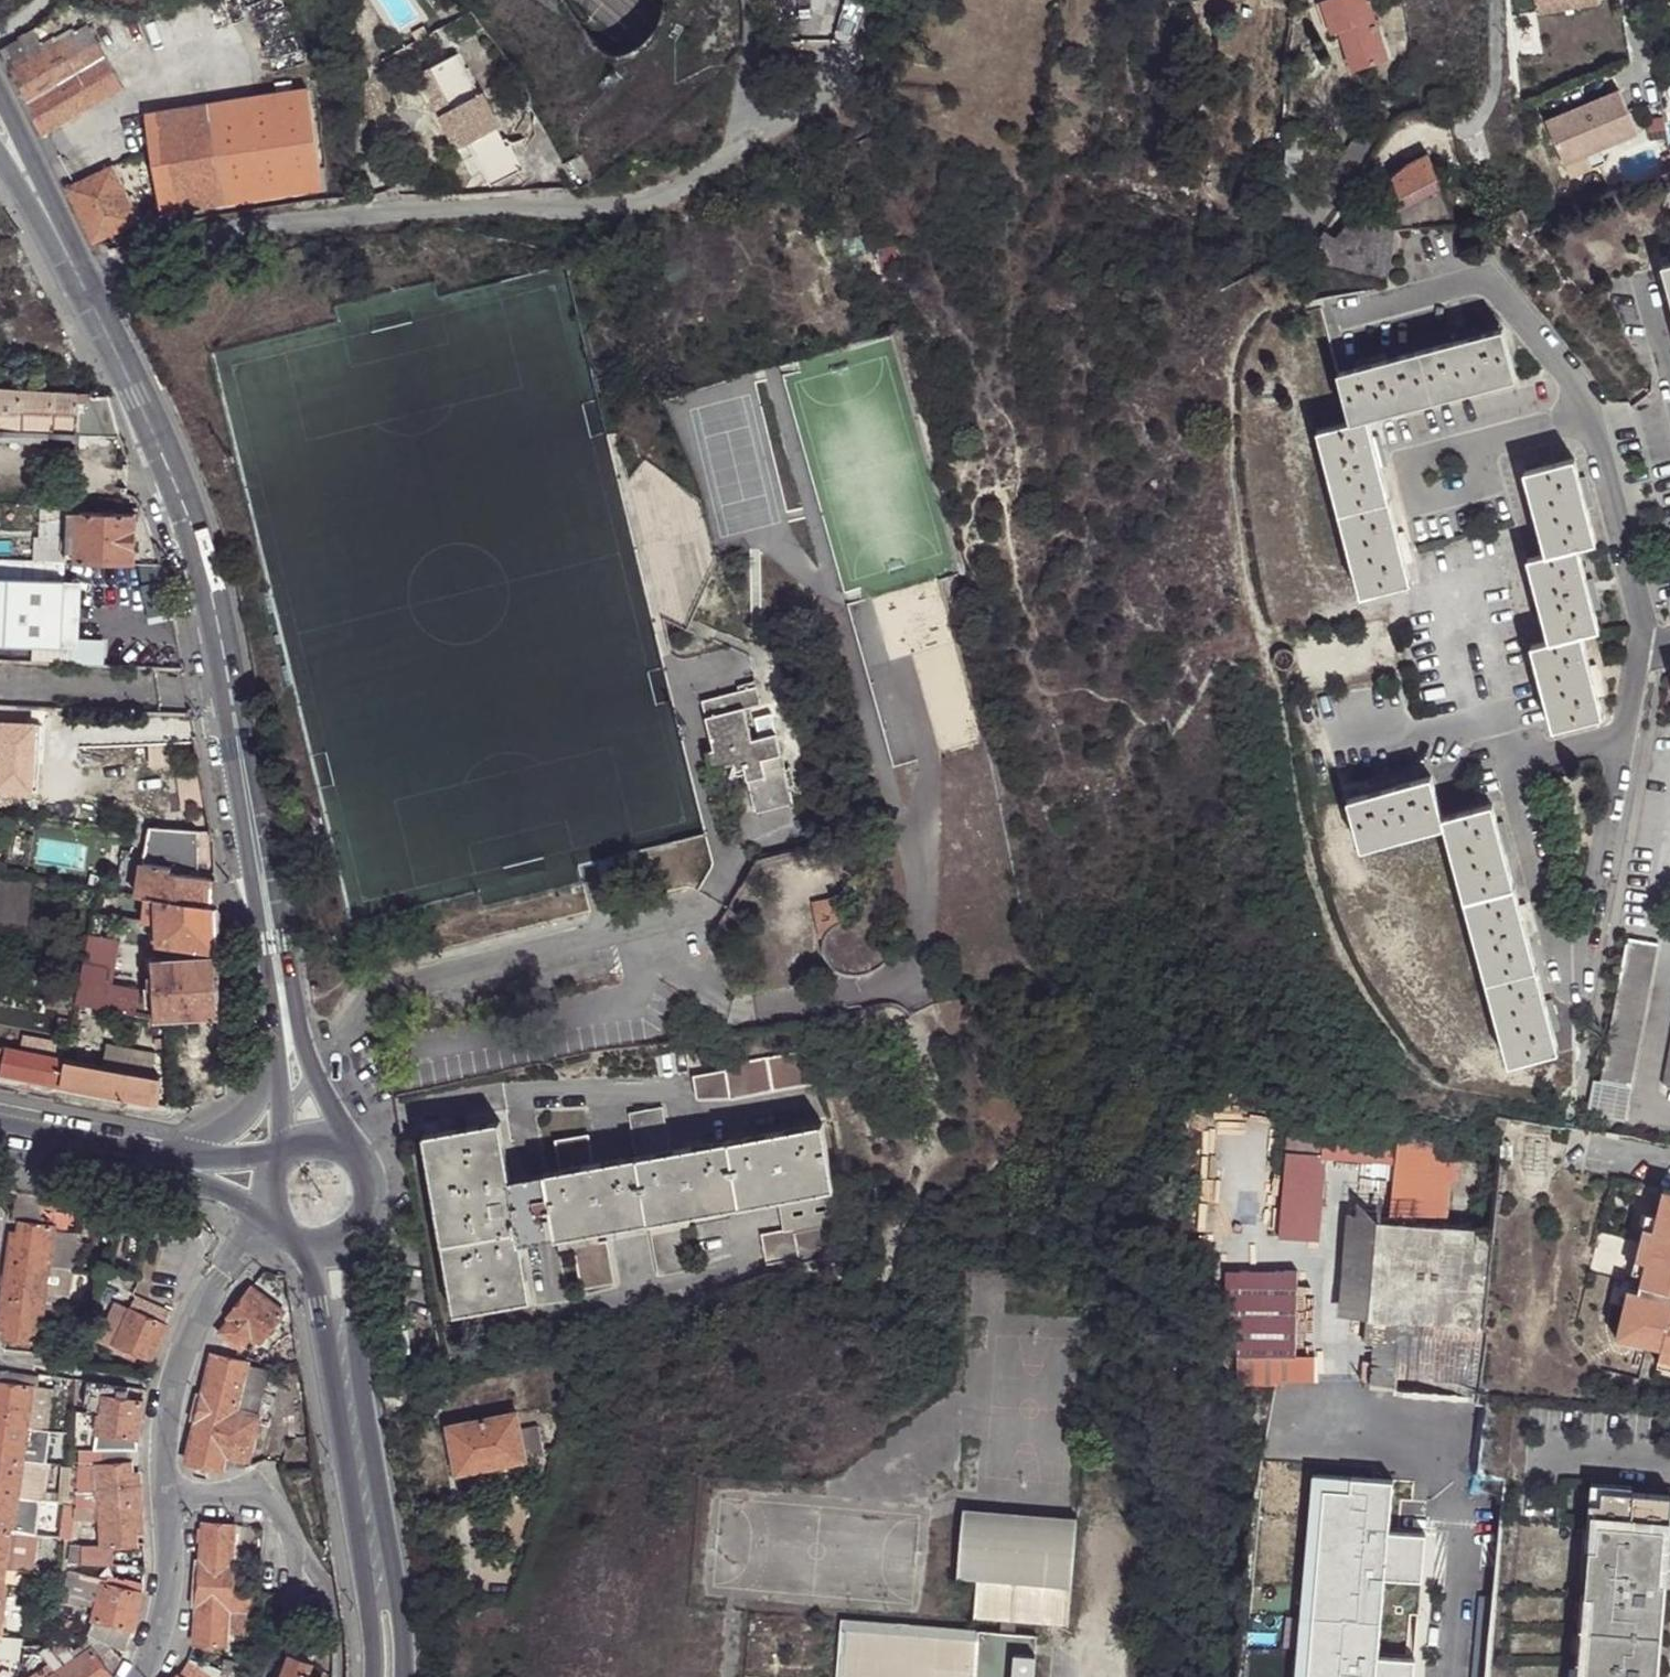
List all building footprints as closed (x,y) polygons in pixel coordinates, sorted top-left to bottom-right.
[(860,0),(846,0),(829,34),(843,42),(870,7),(867,5),(860,0)] [(1319,3),(1330,33),(1345,75),(1380,61),(1358,0),(1327,0),(1319,3)] [(1537,4),(1539,15),(1599,4),(1598,0),(1559,0),(1537,4)] [(1330,33),(1319,3),(1310,6),(1321,37),(1330,33)] [(12,73),(43,135),(123,89),(88,28),(36,59),(12,73)] [(12,73),(36,59),(27,45),(4,58),(12,73)] [(455,111),(480,97),(458,54),(431,69),(455,111)] [(307,92),(147,118),(162,214),(322,191),(307,92)] [(1619,92),(1545,124),(1569,181),(1605,165),(1599,152),(1638,136),(1619,92)] [(519,170),(480,97),(455,111),(454,112),(492,186),(519,170)] [(1378,134),(1363,125),(1330,180),(1347,190),(1378,134)] [(1303,127),(1287,127),(1284,176),(1301,177),(1303,127)] [(1396,210),(1439,189),(1429,155),(1409,166),(1388,182),(1392,198),(1396,200),(1399,199),(1396,210)] [(69,190),(95,245),(117,235),(140,223),(130,204),(119,180),(113,169),(72,190),(69,190)] [(119,180),(130,204),(141,198),(130,177),(119,180)] [(1395,231),(1449,225),(1439,189),(1396,210),(1393,231),(1395,231)] [(1335,242),(1325,268),(1386,291),(1395,231),(1393,231),(1353,218),(1335,242)] [(1320,237),(1309,258),(1325,268),(1335,242),(1320,237)] [(1453,341),(1483,333),(1480,327),(1451,336),(1453,341)] [(1338,371),(1352,421),(1369,418),(1391,412),(1517,378),(1503,329),(1483,333),(1453,341),(1386,359),(1356,367),(1338,371)] [(1353,361),(1356,367),(1386,359),(1384,353),(1353,361)] [(88,395),(0,391),(0,434),(46,436),(118,439),(106,398),(88,395)] [(1369,418),(1352,421),(1317,430),(1363,595),(1414,581),(1409,562),(1400,531),(1383,466),(1374,435),(1369,418)] [(0,434),(0,443),(46,446),(46,436),(0,434)] [(1382,434),(1374,435),(1383,466),(1390,463),(1382,434)] [(1527,469),(1548,551),(1580,543),(1597,538),(1589,503),(1581,474),(1577,456),(1527,469)] [(1518,458),(1502,463),(1524,544),(1540,539),(1518,458)] [(1589,472),(1581,474),(1589,503),(1595,501),(1589,472)] [(65,525),(65,514),(66,510),(38,508),(37,523),(65,525)] [(77,564),(131,566),(132,516),(79,513),(78,515),(77,564)] [(63,564),(77,564),(78,515),(65,514),(65,525),(63,564)] [(1400,531),(1409,562),(1415,560),(1408,529),(1400,531)] [(1580,543),(1548,551),(1529,556),(1550,637),(1531,642),(1555,727),(1606,713),(1601,695),(1593,665),(1585,633),(1602,627),(1597,608),(1589,577),(1580,543)] [(63,564),(0,560),(0,644),(60,647),(64,582),(62,582),(63,564)] [(1595,575),(1589,577),(1597,608),(1604,606),(1595,575)] [(1593,665),(1601,695),(1607,693),(1599,662),(1593,665)] [(740,696),(757,692),(755,685),(738,689),(740,696)] [(761,709),(757,692),(740,696),(703,705),(714,754),(707,756),(711,773),(733,770),(743,766),(746,778),(755,816),(790,808),(787,791),(783,791),(779,777),(784,775),(777,739),(752,744),(748,729),(741,730),(739,713),(751,711),(761,709)] [(754,727),(751,711),(739,713),(741,730),(748,729),(754,727)] [(0,725),(0,803),(36,805),(39,727),(0,725)] [(743,766),(733,770),(735,782),(746,778),(743,766)] [(787,791),(784,775),(779,777),(783,791),(787,791)] [(1449,828),(1445,817),(1436,777),(1402,786),(1372,795),(1353,800),(1367,851),(1449,828)] [(1372,795),(1402,786),(1400,779),(1371,788),(1372,795)] [(1500,823),(1495,805),(1445,817),(1449,828),(1513,1065),(1562,1051),(1556,1030),(1548,1000),(1529,935),(1522,904),(1508,853),(1500,823)] [(1508,821),(1500,823),(1508,853),(1516,851),(1508,821)] [(216,913),(215,881),(198,878),(199,839),(146,832),(138,896),(157,901),(216,913)] [(842,922),(857,917),(851,882),(810,891),(820,940),(825,939),(830,931),(842,922)] [(0,884),(0,933),(17,936),(23,887),(0,884)] [(217,933),(216,913),(157,901),(158,925),(217,933)] [(1529,903),(1522,904),(1529,935),(1537,933),(1529,903)] [(218,954),(217,933),(158,925),(159,946),(218,954)] [(120,943),(89,937),(78,1006),(138,1018),(142,991),(115,986),(120,943)] [(1632,1088),(1659,945),(1629,938),(1596,1116),(1632,1123),(1638,1089),(1632,1088)] [(409,954),(387,958),(389,964),(410,960),(409,954)] [(220,1019),(218,959),(156,962),(165,1019),(212,1019),(220,1019)] [(1548,1000),(1556,1030),(1563,1029),(1555,998),(1548,1000)] [(164,1043),(163,1024),(144,1027),(145,1044),(164,1043)] [(8,1049),(0,1048),(0,1076),(3,1077),(8,1049)] [(67,1062),(8,1049),(3,1077),(62,1089),(67,1062)] [(725,1064),(727,1071),(732,1097),(818,1083),(813,1050),(725,1064)] [(62,1089),(159,1109),(159,1080),(67,1062),(62,1089)] [(732,1097),(727,1071),(695,1075),(698,1098),(732,1097)] [(631,1114),(639,1157),(672,1150),(665,1108),(631,1114)] [(455,1154),(429,1159),(453,1313),(530,1300),(522,1243),(544,1239),(556,1237),(573,1234),(562,1170),(533,1175),(510,1178),(501,1120),(451,1130),(455,1154)] [(743,1207),(791,1198),(834,1190),(823,1126),(731,1141),(743,1207)] [(424,1133),(429,1159),(455,1154),(451,1130),(424,1133)] [(556,1140),(562,1170),(594,1164),(588,1134),(556,1140)] [(1323,1134),(1322,1162),(1326,1163),(1393,1166),(1389,1199),(1418,1201),(1415,1222),(1443,1224),(1450,1143),(1323,1134)] [(672,1150),(639,1157),(649,1222),(688,1215),(743,1207),(731,1141),(672,1150)] [(562,1170),(573,1234),(598,1230),(649,1222),(639,1157),(594,1164),(562,1170)] [(1287,1160),(1284,1259),(1319,1262),(1326,1163),(1322,1162),(1287,1160)] [(1619,1326),(1647,1333),(1645,1343),(1662,1347),(1669,1348),(1669,1191),(1662,1189),(1658,1212),(1644,1270),(1641,1283),(1649,1284),(1647,1292),(1639,1289),(1629,1288),(1619,1326)] [(791,1198),(795,1232),(839,1226),(834,1190),(791,1198)] [(45,1220),(48,1197),(17,1191),(12,1221),(22,1222),(52,1226),(53,1221),(45,1220)] [(1384,1219),(1415,1222),(1418,1201),(1389,1199),(1356,1197),(1342,1318),(1374,1321),(1384,1219)] [(1633,1268),(1644,1270),(1658,1212),(1647,1210),(1633,1268)] [(688,1215),(649,1222),(652,1232),(686,1228),(689,1227),(688,1215)] [(1415,1222),(1384,1219),(1374,1321),(1369,1381),(1480,1392),(1486,1329),(1483,1329),(1494,1230),(1443,1224),(1415,1222)] [(22,1222),(20,1235),(19,1243),(10,1242),(0,1318),(0,1319),(8,1320),(7,1328),(5,1340),(39,1345),(43,1314),(49,1271),(71,1274),(76,1237),(54,1234),(55,1227),(52,1226),(22,1222)] [(839,1226),(795,1232),(762,1238),(768,1266),(787,1263),(801,1267),(805,1268),(845,1260),(839,1226)] [(686,1228),(652,1232),(657,1275),(692,1270),(686,1228)] [(573,1234),(556,1237),(558,1248),(575,1245),(599,1241),(598,1230),(573,1234)] [(19,1243),(20,1235),(12,1234),(10,1242),(19,1243)] [(599,1241),(575,1245),(582,1288),(614,1281),(607,1240),(599,1241)] [(49,1271),(43,1314),(65,1317),(71,1274),(49,1271)] [(1641,1283),(1639,1289),(1647,1292),(1649,1284),(1641,1283)] [(237,1325),(227,1338),(241,1348),(248,1339),(254,1344),(257,1340),(262,1345),(286,1314),(252,1289),(229,1319),(230,1319),(237,1325)] [(131,1309),(137,1298),(117,1290),(110,1300),(123,1305),(131,1309)] [(131,1309),(167,1324),(172,1312),(137,1298),(131,1309)] [(116,1348),(118,1344),(116,1342),(131,1309),(123,1305),(110,1300),(103,1314),(112,1319),(102,1342),(116,1348)] [(153,1360),(167,1324),(131,1309),(116,1342),(118,1344),(116,1348),(114,1353),(139,1365),(143,1356),(153,1360)] [(230,1319),(219,1334),(227,1339),(227,1338),(237,1325),(230,1319)] [(1647,1333),(1619,1326),(1615,1339),(1645,1346),(1645,1343),(1647,1333)] [(1662,1347),(1660,1355),(1669,1358),(1669,1348),(1662,1347)] [(248,1363),(213,1355),(203,1395),(197,1421),(187,1463),(222,1471),(224,1467),(245,1472),(248,1460),(249,1460),(251,1455),(257,1430),(259,1417),(258,1417),(269,1368),(248,1365),(248,1363)] [(1660,1355),(1658,1365),(1669,1368),(1669,1358),(1660,1355)] [(1314,1361),(1230,1364),(1231,1387),(1278,1385),(1315,1384),(1314,1361)] [(0,1383),(0,1385),(33,1389),(34,1377),(2,1374),(0,1383)] [(126,1389),(90,1384),(86,1413),(102,1415),(99,1437),(101,1436),(138,1442),(143,1404),(125,1402),(126,1389)] [(19,1501),(24,1467),(33,1393),(33,1389),(0,1385),(0,1645),(19,1501)] [(1392,1411),(1468,1420),(1471,1395),(1395,1386),(1392,1411)] [(57,1396),(33,1393),(24,1467),(46,1469),(57,1396)] [(197,1421),(203,1395),(197,1394),(191,1420),(197,1421)] [(448,1427),(457,1475),(482,1469),(522,1463),(525,1462),(520,1434),(515,1414),(448,1427)] [(268,1433),(257,1430),(251,1455),(262,1458),(268,1433)] [(540,1430),(520,1434),(525,1462),(544,1460),(540,1430)] [(101,1436),(101,1451),(138,1450),(138,1442),(101,1436)] [(75,1508),(99,1510),(96,1465),(100,1467),(99,1453),(78,1451),(75,1508)] [(99,1453),(100,1467),(130,1463),(128,1454),(99,1453)] [(115,1546),(136,1546),(136,1533),(135,1525),(141,1525),(138,1483),(132,1483),(131,1475),(130,1463),(100,1467),(96,1465),(99,1510),(101,1547),(84,1549),(84,1566),(116,1564),(115,1546)] [(482,1469),(484,1478),(484,1481),(524,1474),(522,1463),(482,1469)] [(482,1469),(457,1475),(458,1483),(484,1478),(482,1469)] [(1418,1653),(1381,1650),(1389,1571),(1425,1574),(1429,1528),(1393,1525),(1397,1474),(1369,1472),(1356,1470),(1355,1483),(1328,1481),(1325,1512),(1319,1582),(1317,1608),(1314,1637),(1310,1676),(1416,1676),(1418,1653)] [(1593,1547),(1598,1547),(1603,1489),(1633,1492),(1633,1486),(1592,1482),(1587,1546),(1593,1547)] [(1593,1547),(1589,1593),(1594,1593),(1587,1676),(1658,1676),(1667,1584),(1661,1583),(1666,1528),(1669,1528),(1669,1495),(1633,1492),(1603,1489),(1598,1547),(1593,1547)] [(0,1645),(0,1663),(20,1665),(42,1504),(19,1501),(0,1645)] [(955,1573),(974,1575),(1068,1583),(1074,1516),(961,1506),(955,1573)] [(204,1524),(201,1560),(198,1607),(194,1643),(224,1646),(226,1633),(253,1636),(255,1614),(251,1613),(253,1587),(233,1585),(235,1564),(232,1564),(235,1526),(204,1524)] [(1669,1584),(1669,1528),(1666,1528),(1661,1583),(1667,1584),(1669,1584)] [(201,1560),(196,1560),(192,1607),(198,1607),(201,1560)] [(1068,1583),(974,1575),(971,1617),(1000,1619),(1034,1621),(1066,1624),(1068,1583)] [(82,1598),(98,1602),(103,1583),(87,1580),(82,1598)] [(103,1583),(98,1602),(93,1620),(132,1630),(133,1631),(142,1593),(103,1583)] [(1583,1592),(1576,1676),(1587,1676),(1594,1593),(1589,1593),(1583,1592)] [(972,1667),(932,1664),(934,1625),(839,1619),(835,1676),(971,1676),(972,1667)] [(999,1629),(1034,1632),(1034,1621),(1000,1619),(999,1629)] [(93,1620),(88,1631),(124,1649),(132,1630),(93,1620)] [(972,1667),(975,1627),(934,1625),(932,1664),(972,1667)] [(1033,1650),(1034,1632),(999,1629),(975,1627),(972,1667),(971,1676),(1031,1676),(1033,1650)] [(111,1676),(91,1647),(76,1657),(63,1639),(41,1653),(48,1664),(29,1676),(110,1676),(111,1676)] [(103,1642),(91,1647),(111,1676),(112,1676),(119,1670),(122,1661),(103,1642)] [(314,1666),(317,1661),(290,1649),(279,1676),(284,1676),(294,1658),(314,1666)] [(326,1674),(313,1668),(314,1666),(294,1658),(284,1676),(324,1676),(326,1674)] [(190,1664),(180,1676),(206,1676),(190,1664)]
